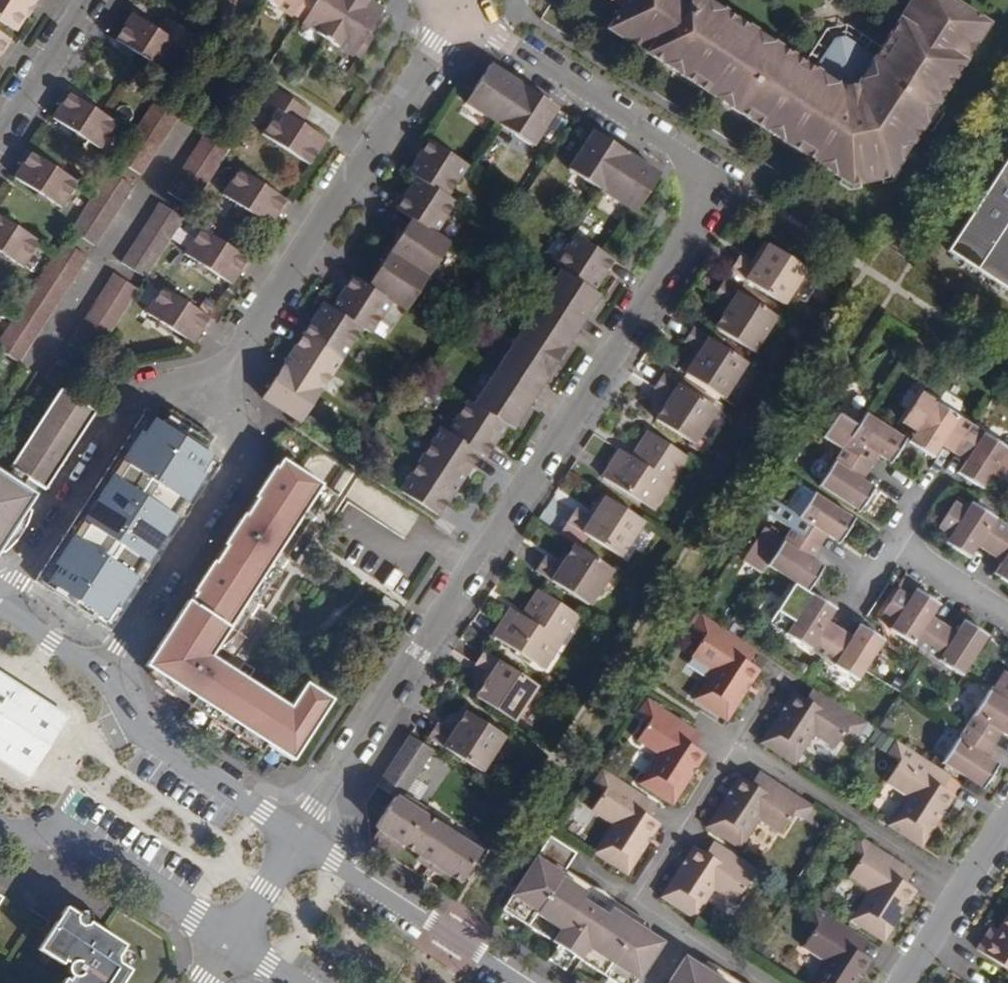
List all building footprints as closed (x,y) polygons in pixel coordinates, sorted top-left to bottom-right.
[(14,29),(23,14),(21,12),(28,1),(31,2),(32,0),(0,0),(0,21),(14,29)] [(299,20),(308,6),(302,2),(304,0),(270,0),(268,3),(293,19),(294,16),(299,20)] [(299,20),(304,23),(303,26),(329,43),(357,0),(320,0),(318,3),(314,9),(308,6),(299,20)] [(308,6),(314,9),(318,3),(312,0),(308,6)] [(329,43),(354,59),(356,56),(360,59),(369,45),(364,42),(369,35),(384,12),(365,0),(357,0),(329,43)] [(711,0),(628,0),(622,9),(608,30),(841,182),(890,176),(989,23),(953,0),(913,0),(875,57),(844,37),(835,39),(816,68),(711,0)] [(622,9),(628,0),(609,0),(622,9)] [(34,4),(31,2),(28,1),(21,12),(23,14),(27,16),(34,4)] [(155,31),(131,15),(115,40),(158,68),(174,43),(191,54),(200,40),(170,22),(161,35),(155,31)] [(155,31),(161,35),(170,22),(164,17),(155,31)] [(364,42),(369,45),(373,39),(369,35),(364,42)] [(502,74),(488,66),(473,91),(464,105),(531,149),(556,110),(542,101),(539,104),(533,100),(535,96),(509,79),(507,84),(499,79),(502,74)] [(502,74),(499,79),(507,84),(509,79),(502,74)] [(302,107),(268,85),(259,99),(276,110),(261,135),(307,166),(324,141),(300,125),(294,121),(302,107)] [(115,123),(65,90),(56,104),(59,106),(52,118),(74,132),(85,139),(99,149),(115,123)] [(535,96),(533,100),(539,104),(542,101),(535,96)] [(294,121),(300,125),(309,111),(302,107),(294,121)] [(176,124),(152,109),(114,168),(138,184),(176,124)] [(71,137),(82,144),(85,139),(74,132),(71,137)] [(604,141),(591,133),(567,172),(634,215),(659,177),(646,168),(643,171),(636,167),(638,163),(610,145),(608,149),(602,145),(604,141)] [(225,156),(201,141),(163,200),(187,216),(225,156)] [(468,167),(430,141),(422,154),(426,156),(422,163),(418,160),(410,173),(418,178),(410,191),(414,194),(410,200),(406,197),(398,210),(411,218),(402,231),(407,234),(403,240),(398,237),(378,268),(383,271),(379,277),(374,274),(367,286),(352,277),(344,291),(348,294),(344,300),(340,297),(332,310),(323,304),(314,318),(318,321),(315,326),(310,324),(294,349),(299,352),(295,359),(290,355),(274,382),(278,384),(274,391),(270,388),(262,399),(301,424),(362,329),(371,335),(392,302),(407,312),(451,244),(436,235),(456,203),(448,198),(468,167)] [(610,145),(604,141),(602,145),(608,149),(610,145)] [(76,183),(26,150),(19,160),(23,162),(12,178),(35,193),(46,200),(59,209),(76,183)] [(422,154),(418,160),(422,163),(426,156),(422,154)] [(942,256),(969,273),(995,289),(1007,297),(1007,155),(942,256)] [(646,168),(638,163),(636,167),(643,171),(646,168)] [(291,202),(240,169),(224,195),(236,203),(246,209),(269,224),(277,212),(282,215),(291,202)] [(130,195),(106,179),(68,238),(93,254),(130,195)] [(33,196),(44,204),(46,200),(35,193),(33,196)] [(244,214),(246,209),(236,203),(233,207),(244,214)] [(179,226),(156,212),(118,270),(141,285),(179,226)] [(0,214),(0,250),(9,256),(23,265),(40,240),(0,214)] [(251,262),(201,230),(186,254),(197,262),(209,269),(231,283),(238,271),(243,274),(251,262)] [(398,237),(403,240),(407,234),(402,231),(398,237)] [(616,261),(576,235),(555,267),(562,271),(475,406),(467,402),(447,435),(439,430),(400,491),(437,516),(446,503),(442,501),(447,494),(450,496),(465,474),(461,472),(465,466),(469,468),(478,454),(485,459),(493,448),(488,446),(492,440),(496,443),(507,427),(512,431),(522,416),(517,413),(521,407),(526,410),(544,382),(539,380),(544,373),(548,376),(565,349),(561,346),(565,340),(569,343),(588,315),(583,312),(587,305),(592,308),(600,296),(595,293),(602,282),(598,279),(603,271),(607,274),(616,261)] [(748,268),(752,271),(767,247),(763,244),(748,268)] [(805,271),(767,247),(752,271),(748,268),(737,261),(729,274),(782,308),(805,271)] [(63,248),(0,345),(0,357),(18,368),(87,263),(63,248)] [(0,250),(0,255),(7,259),(9,256),(0,250)] [(194,266),(207,274),(209,269),(197,262),(194,266)] [(374,274),(379,277),(383,271),(378,268),(374,274)] [(603,271),(598,279),(602,282),(607,274),(603,271)] [(135,294),(112,279),(74,337),(97,352),(135,294)] [(775,318),(722,284),(713,297),(724,304),(729,307),(723,316),(715,330),(752,354),(775,318)] [(214,320),(163,288),(146,314),(157,321),(169,328),(192,343),(200,330),(205,333),(214,320)] [(344,291),(340,297),(344,300),(348,294),(344,291)] [(723,316),(729,307),(724,304),(718,312),(723,316)] [(583,312),(588,315),(592,308),(587,305),(583,312)] [(310,324),(315,326),(318,321),(314,318),(310,324)] [(167,332),(169,328),(157,321),(155,325),(167,332)] [(745,363),(693,329),(684,343),(695,349),(700,352),(685,375),(723,399),(745,363)] [(290,355),(295,359),(299,352),(294,349),(290,355)] [(695,349),(680,372),(685,375),(700,352),(695,349)] [(41,421),(75,442),(93,416),(67,399),(75,386),(51,370),(43,384),(58,394),(41,421)] [(539,380),(544,382),(548,376),(544,373),(539,380)] [(717,409),(664,376),(654,389),(664,395),(669,398),(663,407),(654,421),(693,445),(717,409)] [(274,391),(278,384),(274,382),(270,388),(274,391)] [(951,454),(969,425),(935,402),(920,393),(907,412),(900,423),(915,432),(908,443),(931,458),(938,445),(951,454)] [(664,395),(659,404),(663,407),(669,398),(664,395)] [(521,407),(517,413),(522,416),(526,410),(521,407)] [(212,435),(170,409),(160,424),(143,412),(34,581),(65,601),(68,595),(84,606),(81,611),(111,630),(219,461),(202,451),(212,435)] [(821,438),(840,450),(868,468),(876,455),(889,464),(904,440),(864,414),(855,427),(836,415),(821,438)] [(41,421),(25,445),(59,467),(75,442),(41,421)] [(951,454),(963,461),(956,474),(980,489),(988,476),(1007,487),(1007,486),(1007,447),(1006,450),(969,425),(951,454)] [(684,458),(646,433),(635,450),(638,452),(633,459),(620,450),(602,479),(640,503),(647,491),(659,498),(684,458)] [(492,440),(488,446),(493,448),(496,443),(492,440)] [(42,493),(59,467),(25,445),(8,471),(10,473),(25,483),(42,493)] [(868,468),(840,450),(818,484),(859,511),(873,488),(861,480),(868,468)] [(328,494),(277,461),(143,667),(151,672),(147,678),(177,698),(182,691),(195,700),(192,707),(262,752),(266,746),(291,763),(330,702),(305,686),(293,705),(289,711),(209,659),(212,653),(216,647),(223,651),(227,649),(328,494)] [(25,483),(10,473),(6,480),(21,490),(25,483)] [(7,540),(3,537),(13,521),(18,524),(34,498),(21,490),(6,480),(0,477),(0,551),(7,540)] [(640,503),(651,510),(659,498),(647,491),(640,503)] [(789,529),(817,547),(824,535),(837,543),(852,519),(812,493),(789,529)] [(447,494),(442,501),(446,503),(450,496),(447,494)] [(605,499),(601,496),(587,516),(593,520),(605,499)] [(642,522),(605,499),(593,520),(587,516),(577,510),(567,525),(619,559),(642,522)] [(986,554),(1004,526),(970,504),(966,509),(953,501),(936,528),(949,537),(944,544),(967,559),(974,546),(986,554)] [(7,540),(11,542),(21,526),(18,524),(13,521),(3,537),(7,540)] [(1004,526),(986,554),(999,563),(992,575),(1007,586),(1007,521),(1004,526)] [(759,575),(765,565),(782,540),(763,527),(740,563),(759,575)] [(782,540),(765,565),(806,591),(821,568),(809,560),(817,547),(789,529),(782,540)] [(611,572),(574,548),(565,562),(560,571),(555,568),(544,560),(536,574),(588,607),(611,572)] [(555,568),(560,571),(565,562),(561,559),(555,568)] [(923,652),(941,625),(929,617),(937,605),(914,590),(909,597),(897,589),(879,616),(891,625),(888,630),(923,652)] [(578,618),(539,593),(528,611),(530,612),(526,620),(512,611),(494,639),(532,664),(539,652),(551,660),(578,618)] [(788,637),(819,657),(837,628),(825,620),(833,608),(810,593),(801,608),(789,600),(773,625),(788,637)] [(398,609),(385,601),(376,615),(389,624),(398,609)] [(744,644),(703,617),(695,631),(707,638),(694,658),(713,671),(694,700),(727,722),(760,672),(748,664),(737,656),(744,644)] [(954,633),(941,625),(923,652),(959,676),(985,637),(962,621),(954,633)] [(837,628),(819,657),(855,680),(882,640),(858,624),(850,636),(837,628)] [(744,644),(737,656),(748,664),(756,652),(744,644)] [(543,672),(551,660),(539,652),(532,664),(543,672)] [(293,705),(212,653),(209,659),(289,711),(293,705)] [(535,687),(483,653),(475,666),(485,673),(490,676),(485,685),(474,702),(510,726),(535,687)] [(485,685),(490,676),(485,673),(480,681),(485,685)] [(964,727),(992,745),(1000,733),(1007,738),(1007,677),(1002,673),(988,694),(987,692),(964,727)] [(0,684),(0,748),(28,766),(57,719),(2,685),(0,684)] [(805,701),(818,709),(825,697),(813,689),(805,701)] [(195,700),(182,691),(177,698),(192,707),(195,700)] [(805,701),(793,693),(760,745),(794,767),(813,737),(834,751),(846,730),(858,737),(867,724),(825,697),(818,709),(805,701)] [(689,729),(647,702),(639,715),(651,723),(637,744),(657,757),(638,786),(671,807),(672,806),(705,755),(693,748),(682,741),(689,729)] [(504,735),(468,711),(459,725),(453,734),(437,724),(428,738),(481,772),(504,735)] [(448,731),(453,734),(459,725),(454,721),(448,731)] [(984,758),(992,745),(964,727),(941,763),(982,790),(997,767),(984,758)] [(682,741),(693,748),(700,736),(689,729),(682,741)] [(431,754),(407,739),(399,751),(424,766),(431,754)] [(938,770),(897,743),(888,757),(899,764),(886,785),(906,797),(887,827),(922,849),(954,797),(941,789),(930,783),(938,770)] [(424,766),(399,751),(391,763),(415,779),(424,766)] [(391,763),(375,788),(393,798),(400,803),(403,798),(415,779),(391,763)] [(938,770),(930,783),(941,789),(949,777),(938,770)] [(642,797),(601,771),(593,784),(605,791),(593,812),(612,824),(593,854),(627,876),(660,824),(647,817),(635,810),(642,797)] [(752,786),(764,793),(772,782),(759,773),(752,786)] [(752,786),(739,777),(706,828),(740,851),(759,822),(779,835),(793,814),(804,822),(813,808),(772,782),(764,793),(752,786)] [(635,810),(647,817),(654,805),(642,797),(635,810)] [(400,803),(393,798),(374,828),(379,830),(375,834),(378,836),(384,839),(377,850),(392,860),(401,845),(423,811),(403,798),(400,803)] [(438,821),(423,811),(401,845),(431,864),(449,836),(435,827),(438,821)] [(378,836),(371,846),(377,850),(384,839),(378,836)] [(449,836),(431,864),(460,883),(482,849),(466,839),(463,845),(449,836)] [(549,837),(501,912),(557,948),(574,959),(611,982),(635,982),(660,943),(605,907),(607,905),(592,895),(590,898),(559,878),(575,854),(549,837)] [(900,864),(859,838),(850,852),(862,859),(848,880),(868,893),(849,923),(882,944),(916,892),(904,885),(892,877),(900,864)] [(706,855),(718,862),(725,850),(714,843),(706,855)] [(706,855),(693,847),(660,898),(694,920),(714,889),(734,902),(747,883),(759,891),(767,878),(725,850),(718,862),(706,855)] [(900,864),(892,877),(904,885),(912,872),(900,864)] [(814,908),(805,922),(816,929),(803,950),(823,962),(811,982),(857,982),(871,962),(859,955),(847,948),(855,935),(814,908)] [(59,912),(29,958),(53,974),(55,971),(60,973),(58,976),(59,979),(61,981),(60,982),(119,982),(123,976),(114,970),(112,960),(118,951),(59,912)] [(997,931),(992,940),(991,941),(985,938),(977,951),(1007,971),(1007,915),(997,931)] [(985,938),(991,941),(992,940),(997,931),(992,928),(985,938)] [(847,948),(859,955),(867,942),(855,935),(847,948)] [(548,961),(565,972),(574,959),(557,948),(548,961)] [(683,958),(667,982),(722,982),(683,958)]
